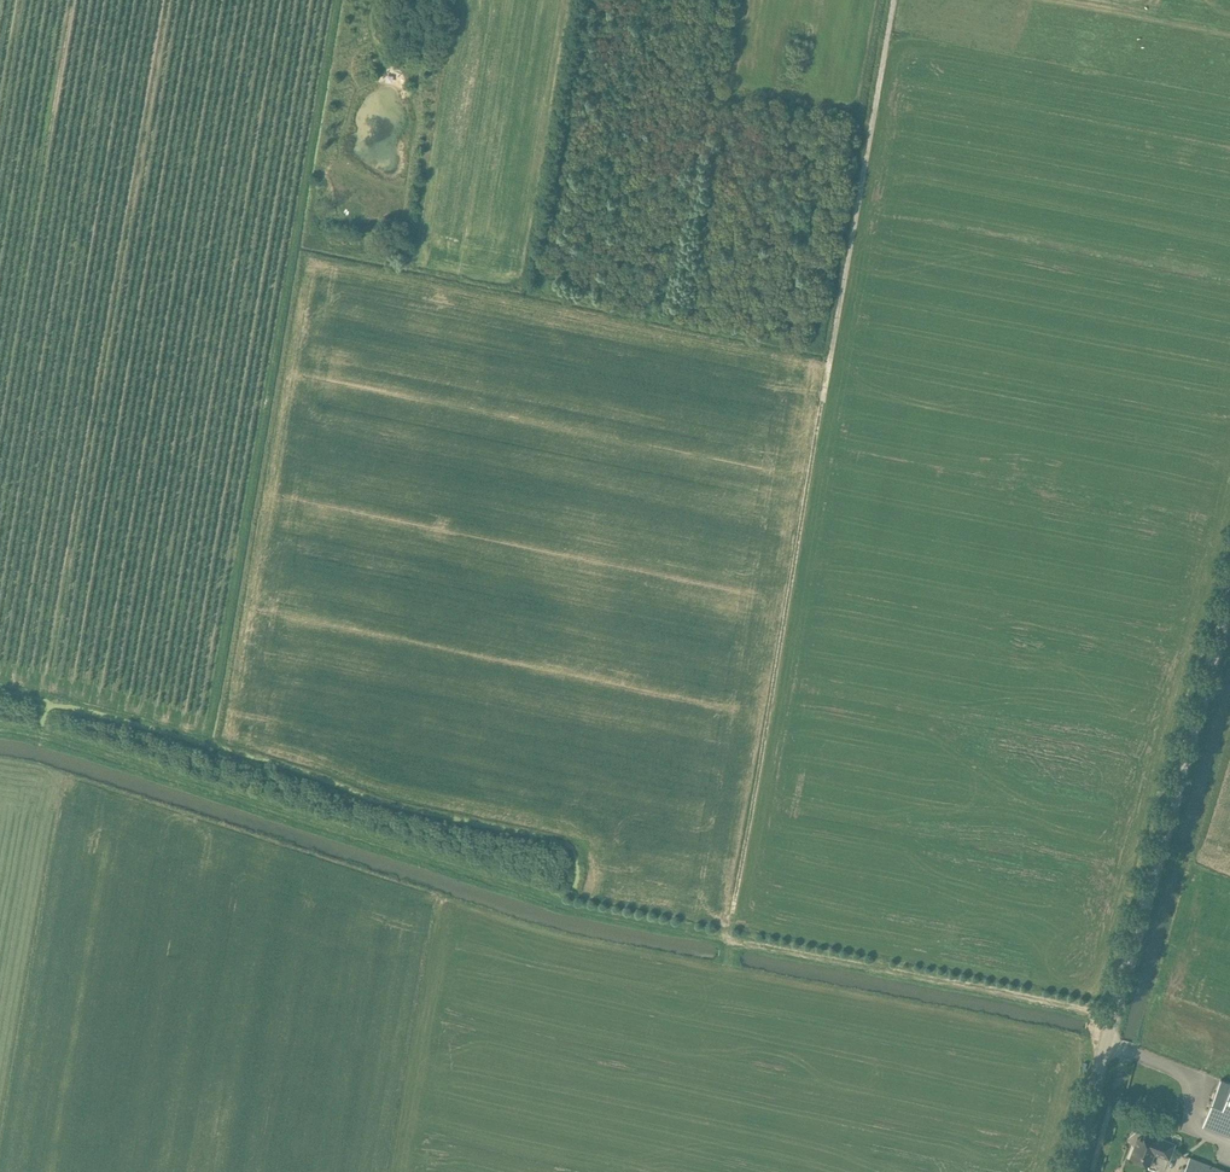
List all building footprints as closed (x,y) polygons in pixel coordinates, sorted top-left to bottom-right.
[(1203,1126),(1229,1136),(1229,1083),(1220,1079),(1203,1126)] [(1175,1144),(1146,1132),(1143,1140),(1138,1138),(1130,1158),(1150,1165),(1154,1153),(1169,1159),(1175,1144)] [(1190,1158),(1185,1171),(1227,1171),(1202,1162),(1190,1158)]
